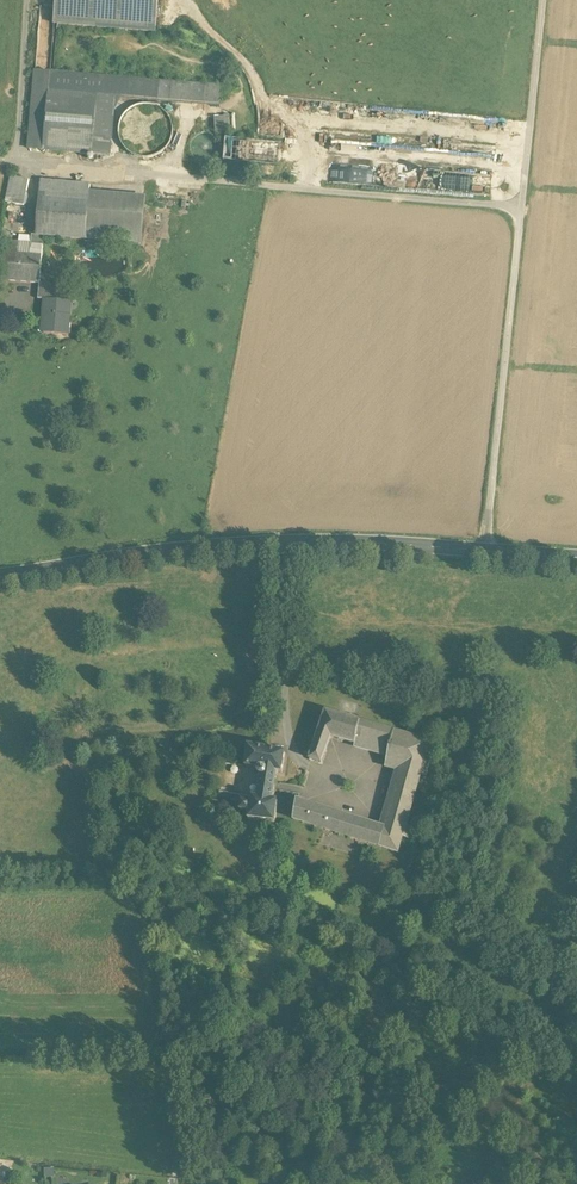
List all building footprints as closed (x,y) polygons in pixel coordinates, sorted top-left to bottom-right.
[(55,24),(156,33),(158,0),(57,0),(55,24)] [(160,82),(51,73),(49,91),(97,95),(116,97),(158,101),(160,82)] [(219,86),(160,82),(158,101),(218,105),(219,86)] [(97,95),(49,91),(47,123),(44,150),(45,150),(65,152),(92,154),(97,95)] [(116,97),(97,95),(92,154),(111,156),(116,97)] [(143,157),(171,145),(170,124),(162,105),(143,106),(143,109),(133,114),(135,137),(136,157),(143,157)] [(47,123),(32,122),(29,149),(44,150),(47,123)] [(223,159),(279,164),(280,141),(266,140),(266,143),(225,140),(223,159)] [(29,180),(10,176),(5,203),(24,206),(29,180)] [(90,185),(41,181),(40,195),(89,199),(90,185)] [(89,199),(40,195),(36,236),(44,237),(62,239),(62,241),(65,241),(66,239),(86,241),(89,199)] [(144,203),(89,199),(86,241),(138,246),(144,203)] [(44,237),(36,236),(32,235),(31,244),(30,256),(42,257),(44,237)] [(31,244),(7,242),(5,265),(6,265),(5,282),(39,285),(40,285),(40,284),(42,257),(30,256),(31,244)] [(62,286),(40,284),(40,285),(39,285),(38,300),(45,300),(61,301),(62,286)] [(61,301),(45,300),(44,316),(45,316),(44,333),(68,335),(70,302),(61,301)] [(392,731),(432,743),(436,725),(330,694),(325,712),(392,731)] [(392,731),(325,712),(318,735),(330,738),(330,737),(387,754),(392,731)] [(384,828),(378,847),(396,853),(401,838),(409,841),(412,829),(404,826),(419,774),(425,776),(432,743),(392,731),(387,754),(384,764),(393,767),(390,780),(395,781),(382,828),(384,828)] [(330,738),(318,735),(310,758),(309,757),(308,760),(311,761),(311,760),(321,763),(330,738)] [(285,753),(247,747),(246,753),(247,753),(245,768),(258,770),(257,774),(258,775),(258,776),(259,776),(260,776),(258,789),(257,789),(255,790),(254,790),(253,792),(252,797),(253,798),(251,806),(248,822),(275,824),(278,802),(273,801),(277,773),(282,774),(285,753)] [(252,797),(239,795),(238,804),(251,806),(253,798),(252,797)] [(295,800),(292,819),(301,822),(301,824),(302,824),(303,823),(313,826),(312,828),(315,829),(315,827),(324,830),(324,831),(325,832),(326,830),(333,833),(333,835),(335,836),(335,833),(352,839),(351,841),(353,841),(354,839),(378,847),(384,828),(382,828),(295,800)] [(212,816),(198,813),(196,824),(211,826),(212,816)] [(333,833),(326,830),(325,832),(323,841),(349,849),(351,841),(352,839),(335,833),(335,836),(333,835),(333,833)]
